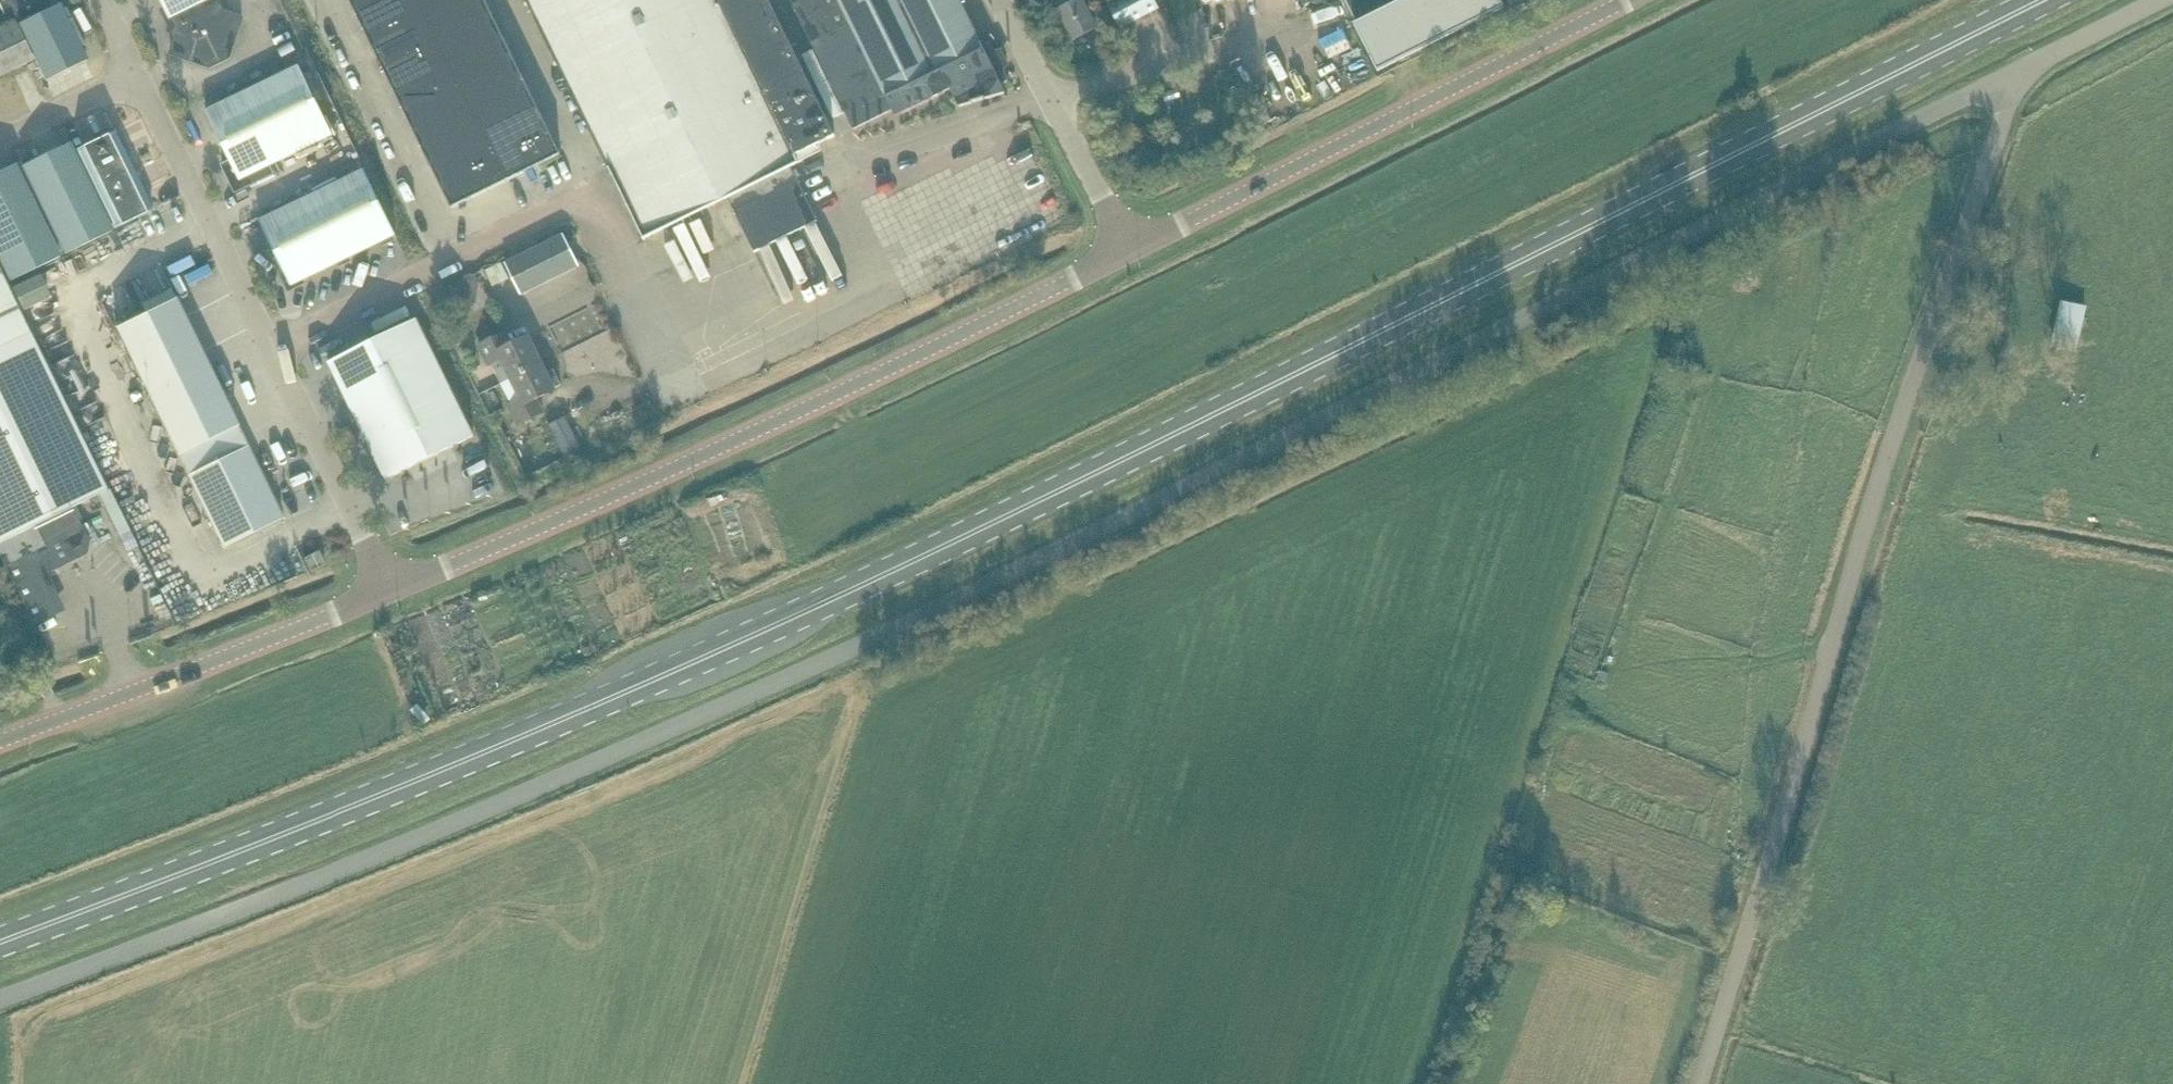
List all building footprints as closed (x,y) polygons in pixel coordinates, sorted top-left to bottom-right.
[(15,10),(36,0),(10,0),(15,10)] [(165,9),(161,10),(175,39),(170,56),(211,70),(231,60),(246,17),(224,11),(219,0),(161,0),(165,9)] [(385,0),(349,0),(356,14),(385,0)] [(430,26),(417,0),(385,0),(356,14),(375,53),(430,26)] [(484,0),(417,0),(430,26),(484,0)] [(504,38),(485,0),(484,0),(430,26),(449,65),(504,38)] [(644,241),(727,200),(754,254),(816,223),(790,169),(797,166),(792,156),(835,135),(769,0),(526,0),(644,241)] [(981,42),(961,0),(791,0),(813,45),(817,42),(858,125),(895,107),(900,114),(951,89),(959,107),(1005,94),(1002,86),(1008,80),(989,41),(981,42)] [(1076,43),(1097,31),(1082,0),(1050,0),(1076,43)] [(1153,0),(1128,0),(1109,9),(1121,33),(1160,13),(1153,0)] [(1214,10),(1234,0),(1209,0),(1214,10)] [(1358,25),(1354,27),(1377,73),(1503,9),(1498,0),(1345,0),(1358,25)] [(18,25),(45,82),(86,62),(59,6),(18,25)] [(33,60),(14,24),(0,31),(0,76),(33,60)] [(394,92),(449,65),(430,26),(375,53),(394,92)] [(468,104),(523,78),(504,38),(449,65),(468,104)] [(414,131),(468,104),(449,65),(394,92),(414,131)] [(238,194),(249,188),(275,176),(272,168),(335,136),(300,66),(207,112),(232,163),(224,167),(238,194)] [(1283,85),(1306,77),(1302,66),(1279,74),(1283,85)] [(487,143),(542,117),(523,78),(468,104),(487,143)] [(433,170),(487,143),(468,104),(414,131),(433,170)] [(487,143),(507,182),(561,156),(542,117),(487,143)] [(154,212),(129,158),(116,130),(74,149),(113,231),(154,212)] [(452,209),(507,182),(487,143),(433,170),(452,209)] [(67,256),(111,235),(68,145),(24,166),(67,256)] [(63,256),(17,164),(0,173),(0,254),(14,281),(63,256)] [(294,287),(398,236),(366,170),(261,222),(294,287)] [(521,297),(580,267),(563,233),(504,263),(521,297)] [(30,334),(6,286),(0,273),(0,349),(30,334)] [(446,289),(444,308),(475,312),(479,285),(475,278),(467,278),(460,286),(446,289)] [(282,518),(175,300),(170,290),(141,304),(145,314),(117,328),(224,546),(282,518)] [(2076,354),(2087,307),(2061,301),(2050,348),(2076,354)] [(418,321),(330,364),(388,481),(475,437),(418,321)] [(542,365),(527,337),(513,345),(506,331),(477,345),(486,363),(499,357),(510,381),(542,365)] [(30,334),(0,349),(0,553),(6,566),(33,620),(58,608),(43,577),(46,570),(89,549),(90,542),(83,528),(73,508),(107,491),(30,334)] [(553,370),(546,373),(542,365),(510,381),(518,395),(520,400),(506,406),(515,422),(517,428),(544,414),(536,399),(554,390),(553,388),(560,384),(553,370)] [(567,418),(551,426),(568,459),(584,451),(567,418)] [(310,571),(324,565),(318,552),(304,559),(310,571)] [(155,594),(160,607),(189,594),(183,581),(155,594)]
